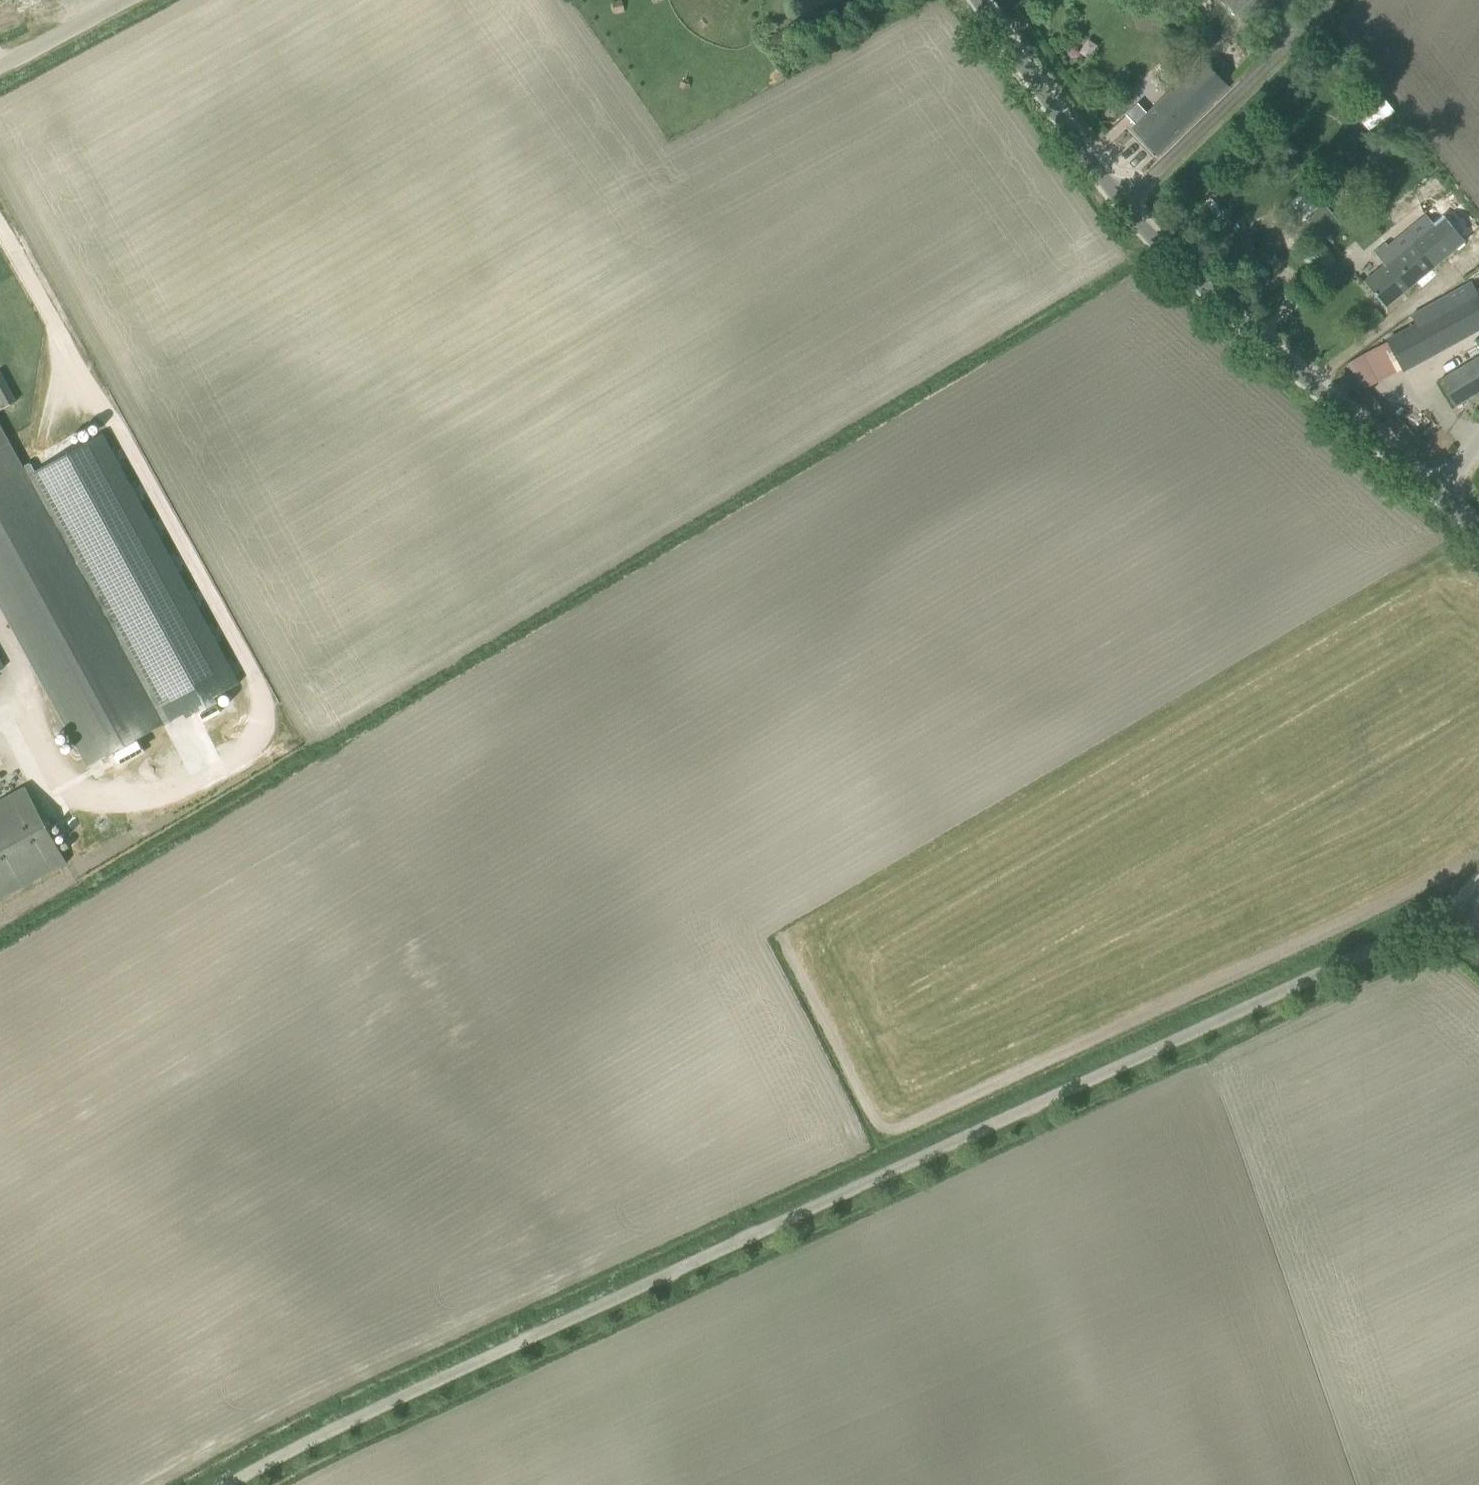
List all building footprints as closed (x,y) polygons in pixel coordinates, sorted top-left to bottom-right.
[(1241,17),(1245,22),(1269,0),(1234,0),(1229,4),(1241,17)] [(1230,33),(1214,50),(1226,61),(1242,45),(1230,33)] [(1204,61),(1134,128),(1158,153),(1227,86),(1204,61)] [(1385,307),(1422,277),(1466,240),(1460,234),(1476,221),(1449,189),(1421,213),(1426,219),(1390,249),(1385,244),(1374,253),(1384,265),(1364,281),(1385,307)] [(1404,369),(1478,329),(1478,291),(1475,293),(1471,285),(1413,317),(1417,325),(1388,341),(1404,369)] [(1439,381),(1455,406),(1478,392),(1478,357),(1439,381)] [(17,401),(10,386),(0,392),(0,407),(1,409),(17,401)] [(88,767),(163,726),(27,476),(0,427),(0,607),(88,767)] [(27,476),(163,726),(183,715),(189,727),(224,709),(217,697),(237,686),(100,435),(27,476)] [(0,801),(0,899),(65,864),(24,788),(0,801)]
